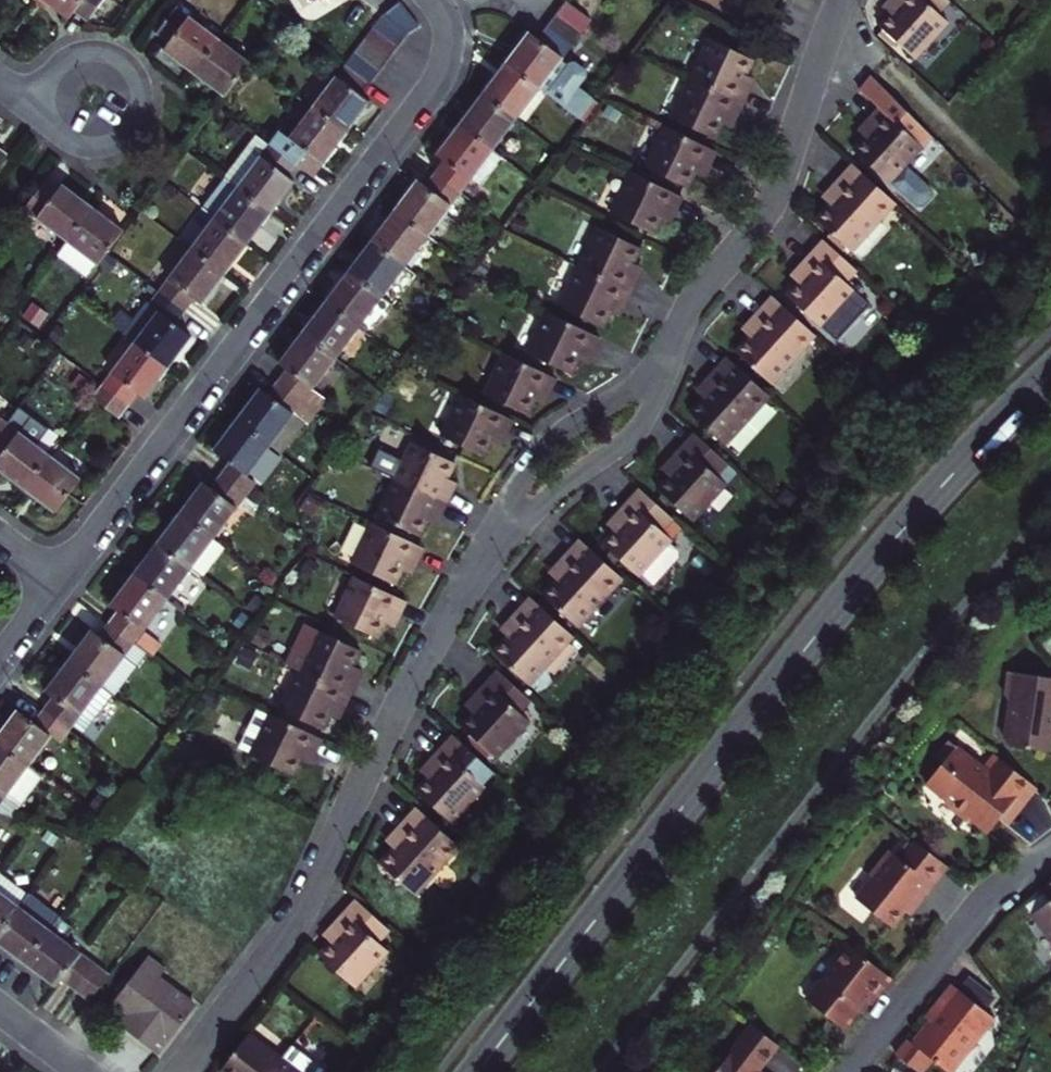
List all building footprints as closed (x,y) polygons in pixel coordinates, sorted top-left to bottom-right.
[(52,6),(68,18),(75,10),(86,18),(100,0),(44,0),(52,6)] [(292,17),(320,0),(283,0),(292,17)] [(556,10),(581,29),(590,16),(568,0),(563,0),(556,10)] [(940,0),(896,0),(897,1),(888,11),(877,22),(908,52),(940,18),(931,10),(940,0)] [(896,0),(884,0),(881,4),(888,11),(897,1),(896,0)] [(193,70),(217,38),(176,7),(158,31),(170,40),(164,48),(193,70)] [(556,10),(546,23),(571,42),(581,29),(556,10)] [(400,49),(412,33),(387,16),(376,30),(400,49)] [(517,48),(506,62),(538,87),(583,121),(598,102),(577,86),(586,75),(585,69),(574,61),(566,64),(559,59),(571,42),(546,23),(538,35),(530,30),(517,48)] [(725,23),(715,43),(731,51),(741,30),(727,24),(725,23)] [(400,49),(376,30),(367,42),(391,61),(400,49)] [(252,65),(217,38),(193,70),(227,97),(252,65)] [(391,61),(367,42),(357,55),(381,73),(391,61)] [(714,42),(696,79),(742,101),(748,89),(745,87),(749,78),(747,76),(753,62),(731,51),(715,43),(714,42)] [(349,67),(372,85),(381,73),(357,55),(349,67)] [(538,87),(506,62),(496,76),(483,93),(515,118),(538,87)] [(363,97),(372,85),(349,67),(315,110),(348,135),(362,117),(372,104),(363,97)] [(929,135),(872,74),(861,87),(882,106),(867,122),(875,129),(868,137),(859,148),(892,176),(893,175),(920,199),(926,199),(934,190),(934,184),(907,159),(929,135)] [(753,80),(749,78),(745,87),(748,89),(751,85),(753,80)] [(727,117),(730,118),(733,110),(737,112),(742,101),(696,79),(678,115),(718,134),(727,117)] [(474,104),(460,122),(493,147),(515,118),(483,93),(474,104)] [(348,135),(315,110),(294,140),(286,134),(274,150),(296,167),(313,179),(326,163),(348,135)] [(436,173),(461,191),(471,177),(483,188),(507,158),(493,147),(460,122),(449,137),(438,152),(446,159),(436,173)] [(875,129),(867,122),(865,126),(861,130),(868,137),(875,129)] [(698,161),(702,163),(706,154),(710,157),(715,148),(668,125),(651,160),(689,178),(698,161)] [(253,153),(230,184),(272,216),(284,201),(297,184),(289,178),(296,167),(274,150),(264,162),(253,153)] [(708,161),(710,157),(706,154),(702,163),(706,165),(708,161)] [(854,252),(897,204),(855,165),(835,188),(841,195),(833,203),(818,220),(854,252)] [(683,191),(636,170),(619,206),(658,226),(666,208),(669,210),(673,201),(678,203),(683,191)] [(412,189),(396,209),(429,234),(461,191),(436,173),(428,185),(419,179),(412,189)] [(92,206),(65,185),(59,192),(48,183),(29,207),(41,217),(32,229),(59,249),(92,206)] [(207,214),(218,223),(249,246),(259,233),(272,216),(230,184),(207,214)] [(841,195),(835,188),(831,192),(827,197),(833,203),(841,195)] [(676,207),(678,203),(673,201),(669,210),(673,212),(676,207)] [(59,249),(57,252),(89,277),(125,231),(92,206),(59,249)] [(384,226),(374,240),(406,264),(429,234),(396,209),(384,226)] [(249,246),(218,223),(194,253),(225,277),(236,263),(249,246)] [(588,265),(635,288),(641,276),(636,274),(641,264),(637,262),(645,245),(606,227),(588,265)] [(855,268),(823,239),(799,265),(807,272),(797,283),(787,293),(820,324),(853,287),(845,279),(855,268)] [(350,272),(383,296),(406,264),(374,240),(363,254),(350,272)] [(225,277),(194,253),(162,295),(186,313),(194,303),(201,307),(211,296),(225,277)] [(645,266),(641,264),(636,274),(641,276),(643,270),(645,266)] [(618,303),(622,305),(627,295),(631,297),(635,288),(588,265),(570,301),(609,320),(618,303)] [(807,272),(799,265),(794,270),(789,276),(797,283),(807,272)] [(339,287),(328,301),(361,325),(383,296),(350,272),(339,287)] [(769,382),(813,333),(772,294),(751,318),(757,324),(749,333),(734,350),(769,382)] [(186,313),(162,295),(152,307),(150,306),(126,337),(136,345),(170,372),(185,352),(194,341),(176,326),(186,313)] [(629,302),(631,297),(627,295),(622,305),(627,307),(629,302)] [(317,316),(306,332),(338,356),(361,325),(328,301),(317,316)] [(581,350),(587,353),(591,344),(597,346),(602,333),(554,310),(535,348),(573,367),(581,350)] [(757,324),(751,318),(748,321),(742,327),(749,333),(757,324)] [(292,368),(281,382),(319,410),(329,396),(316,386),(338,356),(306,332),(293,349),(283,362),(292,368)] [(595,350),(597,346),(591,344),(587,353),(592,355),(595,350)] [(170,372),(136,345),(105,386),(132,406),(140,395),(148,401),(158,387),(170,372)] [(541,392),(545,394),(550,384),(555,387),(560,374),(512,351),(495,388),(533,408),(541,392)] [(728,445),(772,396),(731,357),(709,380),(716,386),(708,395),(693,412),(728,445)] [(716,386),(709,380),(705,384),(701,388),(708,395),(716,386)] [(241,420),(273,444),(286,453),(319,410),(281,382),(273,392),(266,387),(253,404),(241,420)] [(553,391),(555,387),(550,384),(545,394),(550,396),(553,391)] [(105,386),(95,399),(122,419),(132,406),(105,386)] [(502,435),(505,437),(510,426),(515,428),(520,418),(472,394),(455,431),(494,451),(502,435)] [(226,476),(250,495),(260,481),(251,473),(273,444),(241,420),(228,438),(219,449),(236,462),(226,476)] [(512,433),(515,428),(510,426),(505,437),(510,439),(512,433)] [(0,434),(0,463),(1,464),(0,465),(0,476),(8,483),(24,494),(47,462),(4,429),(0,434)] [(715,474),(728,459),(696,431),(671,459),(679,465),(669,476),(661,485),(694,516),(724,482),(715,474)] [(452,486),(457,477),(452,475),(458,460),(416,441),(399,475),(450,500),(457,488),(452,486)] [(679,465),(671,459),(666,464),(661,469),(669,476),(679,465)] [(47,462),(24,494),(37,504),(53,516),(76,486),(47,462)] [(444,513),(450,500),(399,475),(380,513),(423,533),(431,517),(437,520),(440,511),(444,513)] [(199,494),(184,513),(218,538),(250,495),(226,476),(216,489),(207,482),(199,494)] [(461,479),(457,477),(452,486),(457,488),(459,483),(461,479)] [(672,514),(642,487),(617,514),(624,519),(614,529),(602,540),(637,572),(641,568),(654,579),(658,579),(665,570),(665,566),(678,552),(678,546),(669,538),(671,536),(661,526),(672,514)] [(173,528),(161,544),(194,568),(207,579),(230,548),(218,538),(184,513),(173,528)] [(608,524),(614,529),(624,519),(617,514),(614,518),(608,524)] [(406,568),(409,569),(415,557),(420,560),(428,543),(376,519),(356,560),(399,582),(406,568)] [(581,625),(625,577),(583,539),(562,562),(568,568),(560,577),(546,593),(581,625)] [(152,557),(139,574),(172,599),(194,568),(161,544),(152,557)] [(418,565),(420,560),(415,557),(409,569),(414,571),(418,565)] [(568,568),(562,562),(559,565),(554,571),(560,577),(568,568)] [(408,597),(356,571),(336,611),(381,633),(387,619),(390,621),(395,610),(401,612),(408,597)] [(126,608),(114,622),(140,642),(172,599),(139,574),(131,585),(118,602),(126,608)] [(530,681),(574,632),(533,594),(510,619),(517,626),(509,634),(495,649),(530,681)] [(395,610),(390,621),(395,623),(399,616),(401,612),(395,610)] [(517,626),(510,619),(507,623),(503,628),(509,634),(517,626)] [(289,659),(300,665),(353,691),(360,676),(355,673),(360,664),(357,662),(363,648),(308,620),(289,659)] [(73,662),(106,687),(120,696),(153,651),(140,642),(114,622),(104,636),(96,631),(81,650),(73,662)] [(49,710),(75,728),(106,687),(73,662),(64,674),(52,690),(59,696),(49,710)] [(365,666),(360,664),(355,673),(360,676),(362,671),(365,666)] [(345,706),(353,691),(300,665),(281,704),(324,726),(331,713),(335,714),(340,703),(345,706)] [(519,706),(530,694),(497,665),(475,690),(480,695),(471,705),(459,719),(493,749),(527,713),(519,706)] [(1006,731),(1013,740),(1050,744),(1050,671),(1011,666),(1007,689),(1012,695),(1006,731)] [(120,696),(106,687),(75,728),(88,739),(120,696)] [(480,695),(475,690),(471,694),(466,700),(471,705),(480,695)] [(343,711),(345,706),(340,703),(335,714),(340,717),(343,711)] [(324,736),(259,705),(240,743),(252,749),(252,750),(295,771),(303,757),(306,759),(311,747),(317,750),(324,736)] [(31,764),(52,736),(63,745),(75,728),(49,710),(37,725),(21,712),(11,725),(0,739),(0,741),(31,764)] [(447,813),(490,765),(451,728),(426,757),(433,762),(426,771),(414,785),(447,813)] [(1041,781),(1005,750),(992,763),(956,733),(943,749),(949,753),(929,778),(949,795),(947,797),(963,812),(965,809),(989,829),(1003,813),(1002,805),(1009,798),(1019,807),(1041,781)] [(15,814),(45,774),(31,764),(0,741),(0,809),(15,814)] [(314,755),(317,750),(311,747),(306,759),(312,761),(314,755)] [(433,762),(426,757),(422,761),(419,765),(426,771),(433,762)] [(504,777),(494,769),(487,776),(495,785),(504,777)] [(1002,805),(1003,813),(1009,818),(1014,812),(1019,807),(1009,798),(1002,805)] [(415,888),(459,840),(417,801),(395,827),(400,832),(394,840),(380,857),(415,888)] [(400,832),(395,827),(391,831),(387,835),(394,840),(400,832)] [(888,919),(903,902),(915,889),(919,892),(947,862),(914,834),(899,850),(889,840),(869,863),(871,866),(853,886),(888,919)] [(11,859),(0,850),(0,873),(11,859)] [(6,928),(41,882),(11,859),(0,873),(0,923),(6,928)] [(1050,895),(1050,881),(1036,890),(1042,901),(1050,895)] [(21,939),(37,951),(69,909),(71,906),(41,882),(6,928),(21,939)] [(914,898),(919,892),(915,889),(903,902),(907,906),(914,898)] [(389,924),(357,895),(333,922),(339,928),(331,936),(320,948),(356,980),(387,945),(378,936),(389,924)] [(1042,901),(1050,914),(1050,895),(1042,901)] [(82,920),(69,909),(37,951),(52,963),(67,974),(73,967),(88,979),(106,954),(75,930),(82,920)] [(325,931),(331,936),(339,928),(333,922),(329,926),(325,931)] [(891,975),(846,936),(827,959),(831,963),(808,990),(815,996),(812,999),(821,1006),(824,1003),(844,1021),(857,1005),(867,995),(873,999),(891,975)] [(106,954),(88,979),(101,989),(120,964),(106,954)] [(167,971),(153,959),(120,1003),(141,1020),(133,1030),(163,1054),(179,1033),(200,1006),(163,977),(167,971)] [(972,966),(962,978),(987,999),(997,986),(972,966)] [(956,973),(935,1001),(938,1004),(933,1010),(916,1032),(954,1064),(998,1008),(987,999),(962,978),(956,973)] [(780,1041),(755,1019),(711,1071),(765,1071),(759,1067),(780,1041)] [(252,1028),(222,1067),(229,1071),(270,1071),(284,1054),(252,1028)] [(284,1054),(270,1071),(308,1071),(284,1054)]
